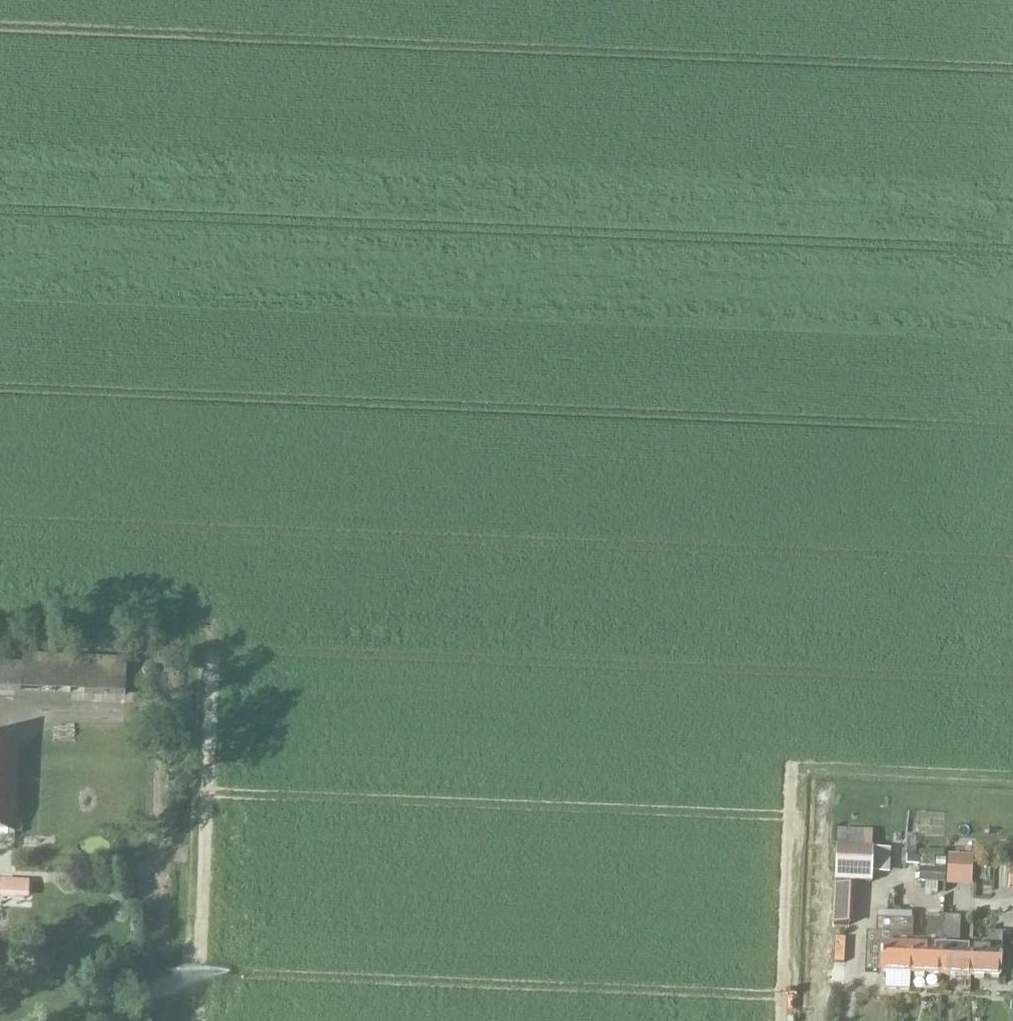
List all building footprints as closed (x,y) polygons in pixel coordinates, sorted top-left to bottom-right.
[(126,662),(22,657),(22,666),(0,665),(0,696),(124,702),(126,662)] [(18,746),(0,745),(0,833),(14,834),(18,746)] [(871,840),(872,829),(840,827),(839,838),(871,840)] [(835,847),(834,882),(871,883),(872,848),(835,847)] [(968,875),(968,872),(969,857),(946,856),(945,874),(968,875)] [(943,883),(944,871),(918,869),(918,882),(943,883)] [(28,899),(28,880),(0,880),(0,898),(28,899)] [(910,974),(940,975),(942,918),(926,918),(926,942),(912,941),(913,923),(912,923),(910,974)] [(960,919),(942,918),(940,975),(970,977),(971,951),(958,951),(960,919)] [(866,934),(864,972),(910,974),(912,923),(876,921),(875,934),(866,934)] [(971,943),(971,951),(970,977),(1000,978),(1002,926),(992,926),(991,935),(987,935),(986,943),(971,943)]
